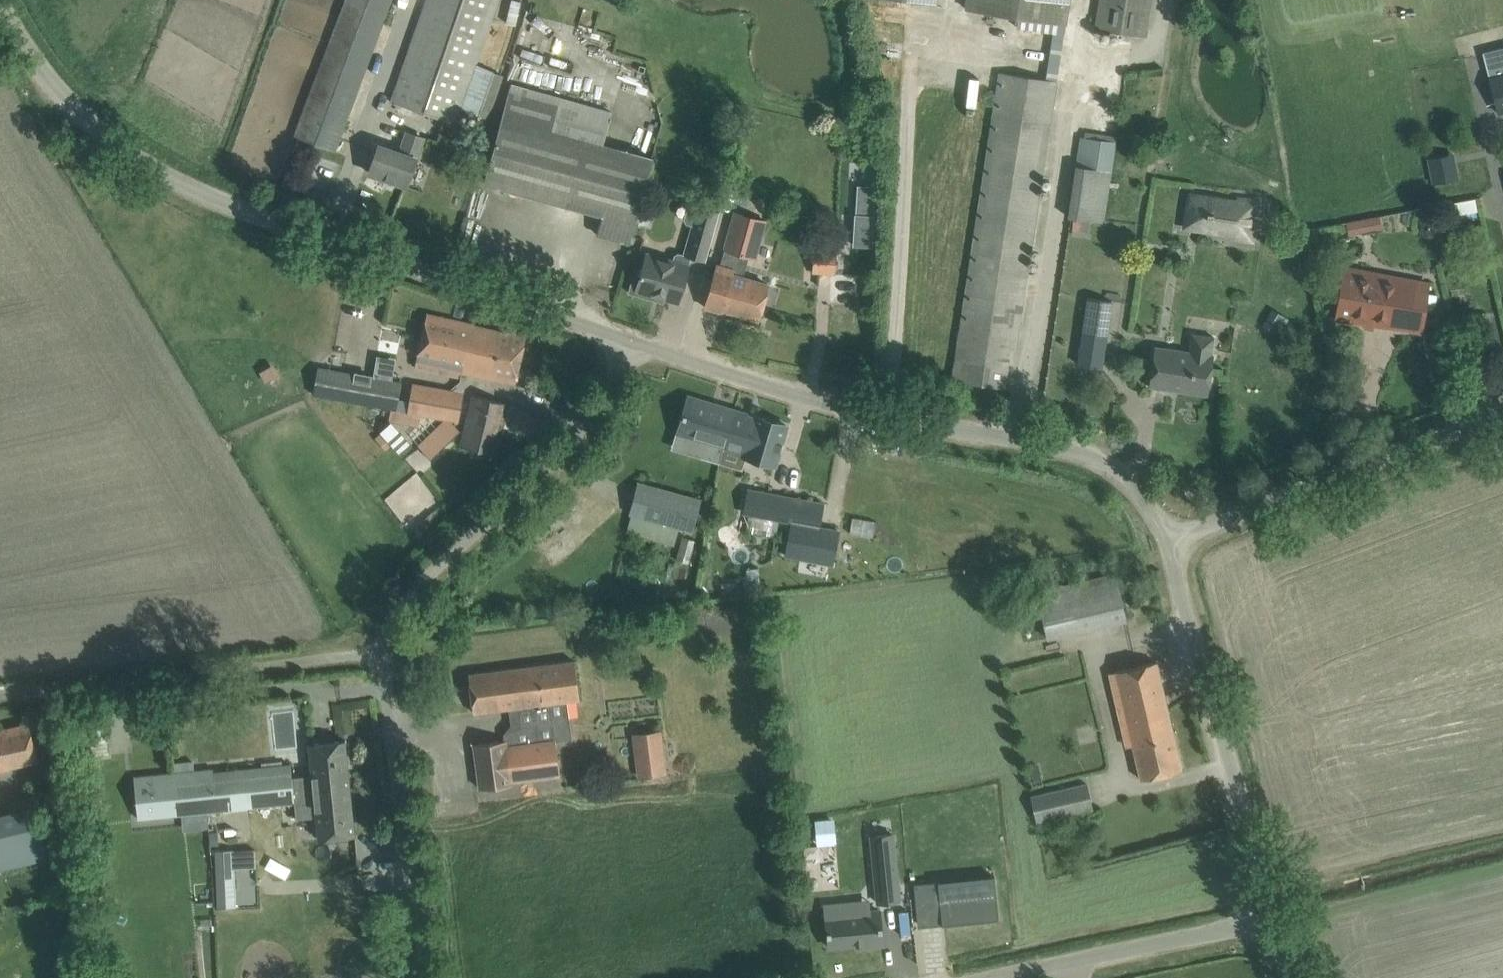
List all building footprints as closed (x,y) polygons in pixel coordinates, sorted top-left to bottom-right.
[(342,132),(392,0),(346,0),(302,117),(295,136),(335,151),(342,132)] [(504,75),(494,72),(495,71),(476,65),(498,0),(427,0),(392,100),(456,122),(461,109),(489,119),(504,75)] [(967,9),(1066,24),(1069,0),(968,0),(967,9)] [(1096,28),(1146,36),(1151,0),(1101,0),(1096,28)] [(1484,52),(1490,77),(1499,114),(1502,113),(1502,47),(1484,52)] [(1016,348),(1057,81),(1001,72),(953,379),(1010,387),(1010,385),(1005,384),(1011,348),(1016,348)] [(630,243),(636,224),(654,158),(602,144),(612,111),(562,98),(511,84),(484,182),(602,215),(597,234),(630,243)] [(417,157),(423,137),(408,132),(401,152),(379,145),(369,173),(407,186),(417,158),(417,157)] [(1102,221),(1114,142),(1079,137),(1067,216),(1102,221)] [(1452,154),(1429,159),(1434,185),(1457,180),(1452,154)] [(853,166),(851,224),(872,227),(876,168),(853,166)] [(1236,198),(1187,190),(1181,229),(1230,237),(1230,240),(1254,244),(1261,198),(1237,194),(1236,198)] [(692,225),(688,241),(710,247),(720,212),(697,206),(692,225)] [(1349,235),(1382,229),(1379,216),(1347,222),(1349,235)] [(711,288),(706,307),(723,312),(723,309),(759,319),(765,300),(769,283),(744,276),(750,256),(757,258),(761,242),(730,234),(721,267),(717,266),(711,288)] [(834,273),(836,251),(816,249),(814,272),(834,273)] [(679,302),(689,265),(692,257),(679,253),(675,255),(673,261),(647,253),(642,271),(636,269),(629,292),(653,299),(655,295),(679,302)] [(1421,330),(1427,282),(1379,274),(1380,272),(1344,266),(1336,319),(1388,327),(1388,326),(1421,330)] [(1105,344),(1112,301),(1088,298),(1081,341),(1105,344)] [(1277,336),(1288,318),(1275,311),(1265,329),(1277,336)] [(466,368),(476,325),(427,314),(415,367),(461,377),(463,368),(466,368)] [(515,383),(526,337),(476,325),(466,368),(463,368),(478,371),(477,374),(515,383)] [(1212,355),(1215,337),(1192,333),(1189,352),(1155,347),(1149,386),(1208,395),(1214,355),(1212,355)] [(320,369),(315,395),(392,408),(397,409),(402,382),(320,369)] [(414,384),(409,411),(421,413),(459,420),(463,402),(452,391),(414,384)] [(496,454),(508,403),(473,395),(461,446),(496,454)] [(689,396),(678,434),(706,442),(701,457),(719,462),(722,452),(733,415),(734,411),(735,410),(689,396)] [(392,408),(390,420),(419,425),(421,413),(409,411),(397,409),(392,408)] [(733,415),(722,452),(744,459),(744,456),(774,465),(778,451),(779,451),(782,443),(781,443),(786,425),(758,417),(757,418),(747,415),(748,414),(735,410),(734,411),(733,415)] [(437,429),(419,445),(431,458),(460,431),(449,418),(437,429)] [(406,522),(437,502),(418,473),(387,493),(406,522)] [(692,531),(701,500),(639,483),(630,514),(639,516),(636,526),(664,534),(667,524),(692,531)] [(816,545),(819,529),(824,503),(748,489),(744,514),(747,515),(744,531),(816,545)] [(689,564),(695,541),(683,537),(677,561),(689,564)] [(1038,591),(1048,632),(1049,637),(1126,620),(1115,573),(1038,591)] [(577,660),(469,674),(474,712),(536,704),(539,725),(511,729),(504,737),(505,740),(474,744),(480,789),(511,785),(510,781),(560,774),(556,741),(553,720),(569,718),(567,699),(582,697),(577,660)] [(1181,770),(1156,661),(1109,673),(1121,723),(1128,721),(1141,779),(1181,770)] [(39,762),(29,723),(0,729),(0,771),(39,762)] [(638,777),(668,773),(662,730),(632,734),(638,777)] [(312,775),(292,777),(294,793),(350,788),(345,740),(309,744),(312,775)] [(176,772),(134,776),(138,818),(295,803),(294,793),(292,777),(291,764),(214,772),(213,768),(194,770),(193,761),(175,763),(176,772)] [(1031,796),(1037,823),(1093,810),(1087,783),(1031,796)] [(350,788),(294,793),(295,803),(297,818),(316,816),(319,839),(355,835),(350,788)] [(45,859),(34,808),(0,816),(0,869),(45,859)] [(833,818),(817,819),(820,843),(835,841),(833,818)] [(217,832),(209,832),(210,846),(218,845),(217,832)] [(893,834),(871,836),(878,903),(899,900),(893,834)] [(255,857),(215,862),(220,903),(239,901),(235,873),(256,870),(255,857)] [(951,924),(999,919),(995,876),(993,876),(993,883),(964,886),(963,879),(914,884),(918,923),(920,923),(918,907),(940,905),(942,921),(950,920),(951,924)] [(102,878),(89,880),(90,891),(104,890),(102,878)] [(885,947),(880,913),(845,918),(844,906),(824,909),(830,951),(865,946),(865,949),(885,947)]
